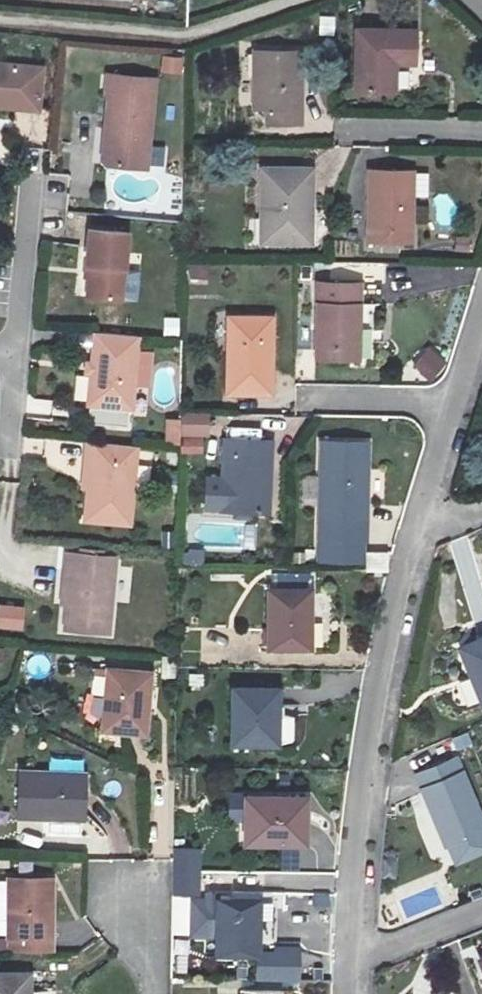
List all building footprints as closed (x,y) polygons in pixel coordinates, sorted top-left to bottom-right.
[(147,8),(173,9),(173,0),(147,0),(147,8)] [(413,63),(413,31),(353,30),(354,90),(390,90),(390,63),(413,63)] [(298,122),(299,87),(299,52),(253,51),(253,106),(267,105),(267,121),(298,122)] [(299,52),(299,87),(309,88),(310,52),(299,52)] [(181,75),(183,58),(161,55),(160,73),(181,75)] [(44,112),(49,69),(0,63),(0,106),(44,112)] [(145,152),(152,152),(160,83),(114,78),(112,97),(114,97),(107,162),(111,168),(143,171),(145,152)] [(150,172),(152,152),(145,152),(143,171),(150,172)] [(260,166),(259,214),(266,214),(266,240),(308,241),(309,167),(260,166)] [(412,169),(369,167),(368,239),(412,241),(412,169)] [(122,304),(130,236),(91,231),(87,267),(92,268),(88,300),(122,304)] [(188,279),(207,280),(208,265),(189,264),(188,279)] [(359,284),(316,283),(315,358),(357,359),(359,284)] [(268,317),(226,316),(224,392),(267,394),(268,317)] [(163,317),(163,336),(180,336),(180,317),(163,317)] [(143,337),(98,332),(91,405),(136,410),(143,337)] [(411,367),(430,382),(447,360),(429,345),(411,367)] [(208,415),(166,415),(166,449),(208,449),(208,415)] [(269,439),(221,437),(218,508),(266,510),(269,439)] [(367,518),(367,441),(320,440),(319,517),(367,518)] [(88,458),(85,487),(82,520),(127,524),(134,446),(84,441),(82,458),(88,458)] [(470,623),(481,621),(481,582),(472,536),(452,540),(470,623)] [(67,551),(65,568),(69,568),(66,602),(63,628),(109,633),(116,556),(67,551)] [(366,570),(386,570),(385,551),(366,551),(366,570)] [(312,589),(269,588),(268,641),(311,642),(312,589)] [(314,623),(315,647),(329,646),(328,623),(314,623)] [(458,644),(481,701),(481,700),(481,635),(458,644)] [(149,682),(107,678),(102,728),(144,732),(149,682)] [(278,682),(232,682),(231,737),(277,737),(278,682)] [(445,842),(481,827),(481,818),(457,757),(416,772),(445,842)] [(50,808),(83,809),(84,771),(22,768),(20,813),(50,815),(50,808)] [(305,789),(244,787),(244,833),(299,835),(299,813),(305,813),(305,789)] [(83,816),(83,809),(50,808),(50,815),(83,816)] [(199,893),(200,850),(176,850),(175,893),(199,893)] [(7,875),(7,931),(7,933),(19,934),(19,950),(50,950),(49,875),(7,875)] [(230,901),(189,901),(189,936),(215,936),(215,955),(256,955),(256,893),(230,893),(230,901)] [(19,950),(19,934),(7,933),(7,931),(0,931),(0,950),(19,950)] [(256,978),(296,979),(297,946),(276,946),(275,953),(256,953),(256,978)] [(0,970),(0,993),(30,993),(29,970),(0,970)]
